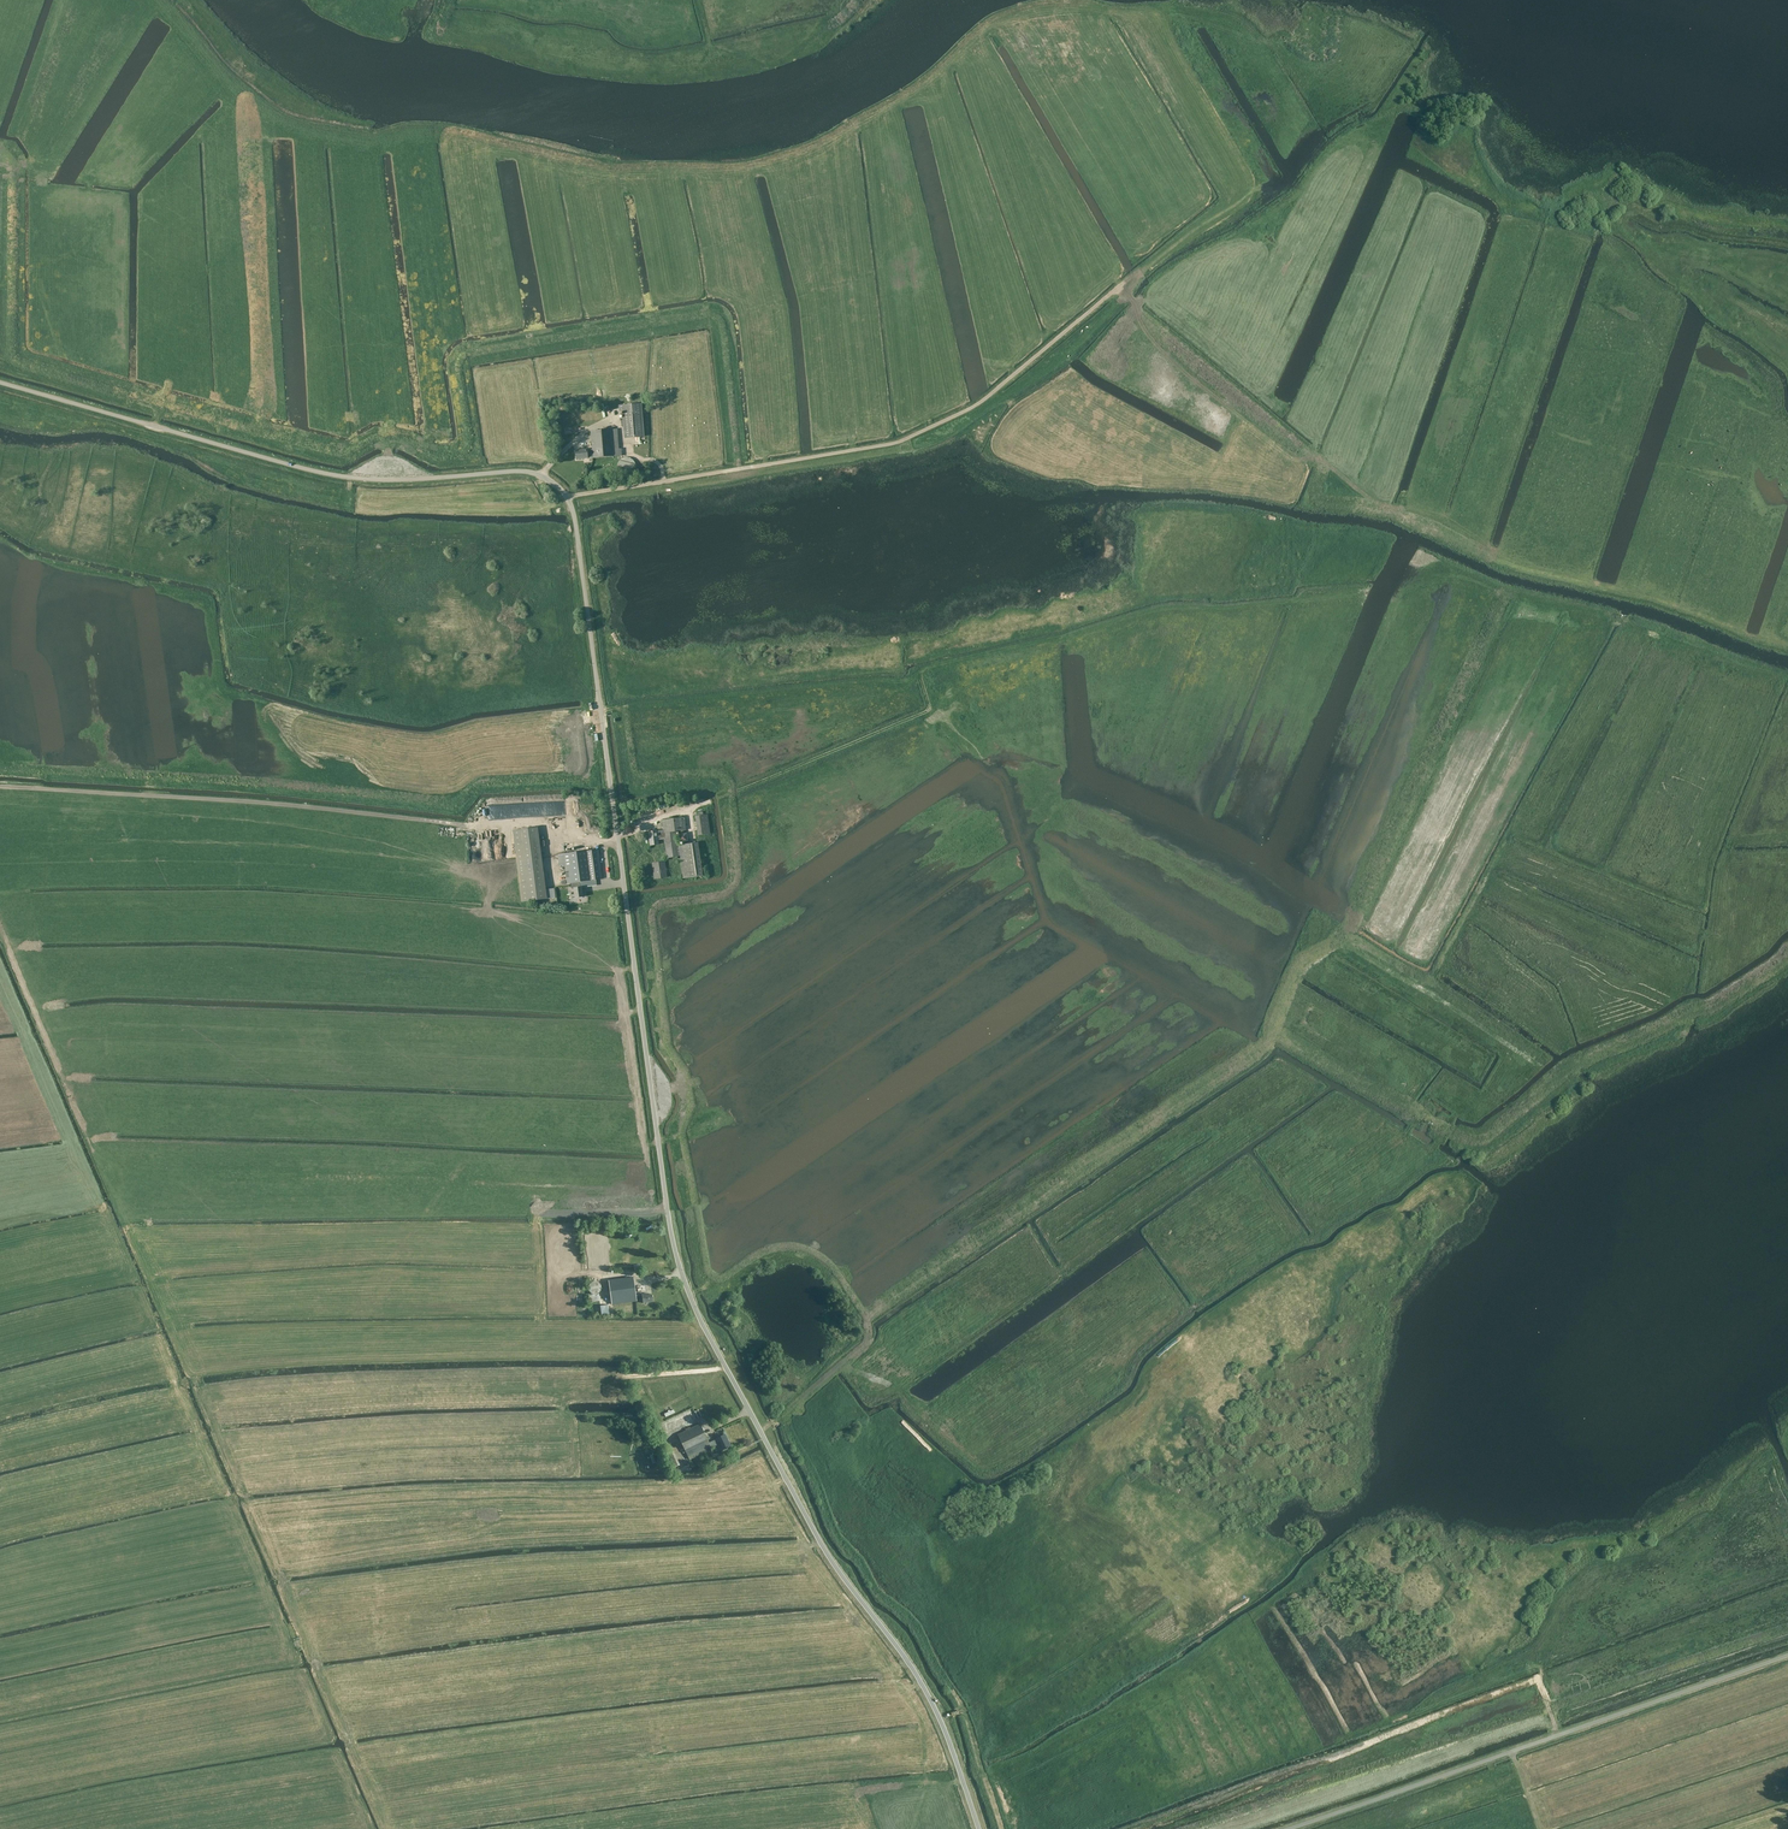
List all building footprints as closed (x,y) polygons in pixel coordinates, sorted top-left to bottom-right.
[(619,412),(622,412),(624,438),(644,437),(642,404),(619,406),(619,412)] [(617,429),(591,431),(592,450),(587,450),(587,449),(576,450),(576,459),(588,458),(593,458),(619,456),(617,429)] [(627,475),(629,475),(632,473),(634,471),(635,468),(635,466),(635,463),(633,460),(630,458),(628,458),(625,458),(622,459),(620,460),(618,463),(617,466),(618,469),(619,472),(621,474),(624,475),(627,475)] [(563,800),(564,829),(572,828),(571,799),(563,800)] [(698,836),(710,834),(707,815),(695,817),(698,836)] [(662,820),(663,830),(648,831),(650,845),(659,844),(658,840),(665,839),(667,858),(677,856),(678,859),(680,858),(683,878),(702,875),(697,842),(678,845),(676,831),(686,830),(684,817),(662,820)] [(547,899),(537,827),(513,830),(523,902),(547,899)] [(575,898),(583,897),(582,887),(593,885),(592,880),(602,879),(598,849),(563,854),(563,855),(558,855),(559,861),(564,861),(567,883),(571,883),(572,888),(573,888),(575,898)] [(665,862),(653,863),(655,878),(667,877),(665,862)] [(716,1125),(714,1117),(703,1120),(706,1128),(716,1125)] [(587,1230),(588,1262),(595,1262),(594,1230),(587,1230)] [(636,1300),(643,1299),(643,1303),(653,1302),(652,1294),(646,1295),(646,1293),(642,1294),(642,1295),(636,1295),(633,1277),(608,1280),(612,1304),(636,1301),(636,1300)] [(592,1292),(592,1293),(593,1294),(594,1294),(595,1294),(596,1294),(597,1294),(597,1293),(598,1293),(598,1292),(600,1291),(601,1289),(601,1286),(600,1284),(598,1282),(596,1281),(594,1281),(592,1282),(590,1284),(589,1286),(589,1288),(589,1290),(591,1292),(592,1292)] [(609,1314),(608,1304),(600,1306),(601,1315),(609,1314)] [(690,1459),(712,1449),(711,1447),(718,1444),(721,1450),(730,1446),(725,1434),(715,1438),(716,1439),(709,1443),(700,1424),(678,1434),(690,1459)] [(666,1454),(671,1465),(672,1468),(680,1464),(673,1451),(672,1452),(666,1454)]
